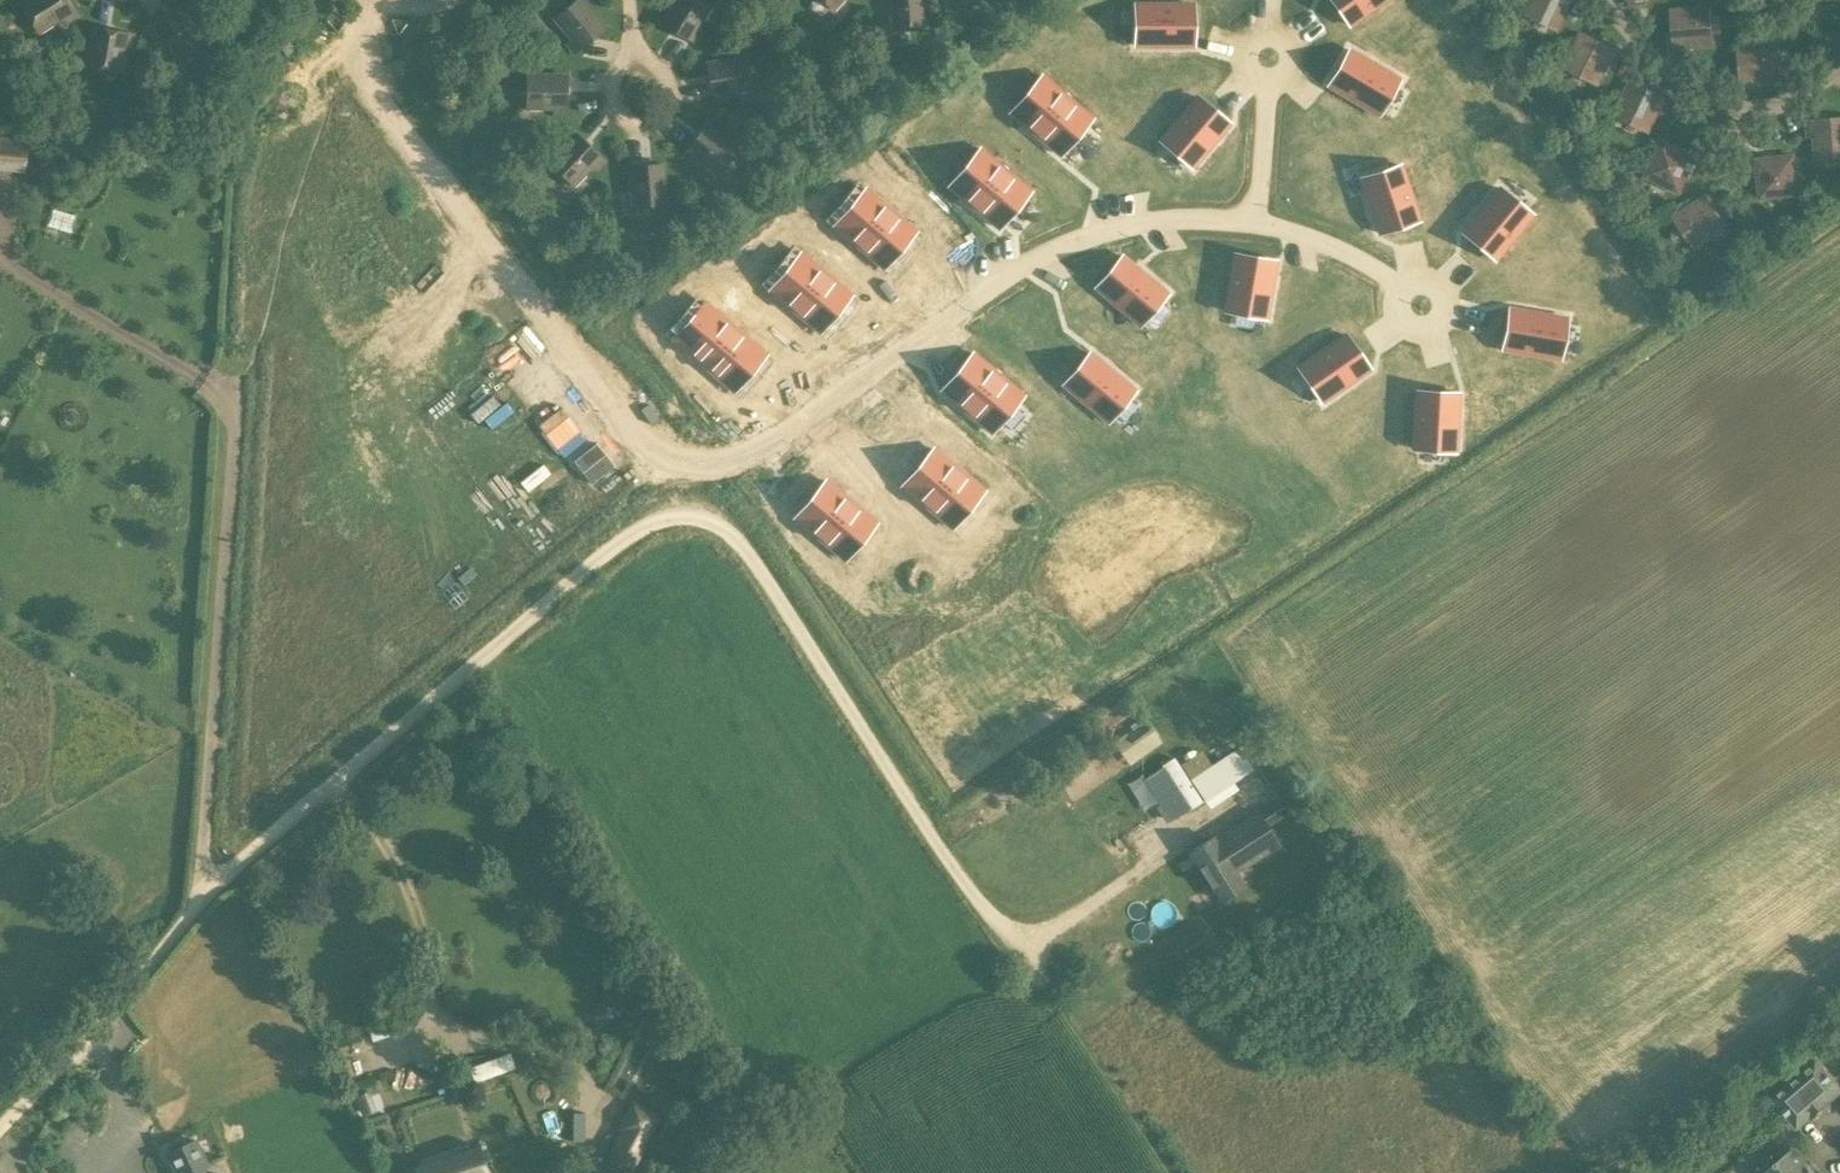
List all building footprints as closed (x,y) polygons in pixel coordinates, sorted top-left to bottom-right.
[(74,16),(64,0),(25,0),(19,3),(37,31),(60,17),(63,22),(74,16)] [(604,28),(581,0),(576,0),(553,19),(571,40),(566,44),(574,53),(604,28)] [(709,6),(699,0),(674,0),(660,23),(694,43),(700,33),(695,29),(709,6)] [(832,9),(840,0),(822,0),(832,9)] [(925,27),(923,0),(883,0),(884,3),(890,3),(892,30),(925,27)] [(1348,25),(1383,0),(1330,0),(1348,25)] [(1571,0),(1531,0),(1524,13),(1557,29),(1571,0)] [(1192,5),(1134,5),(1134,10),(1134,46),(1192,46),(1192,5)] [(179,57),(205,38),(181,6),(150,29),(157,39),(162,35),(179,57)] [(1690,46),(1712,44),(1710,8),(1671,11),(1674,54),(1690,52),(1690,46)] [(129,46),(131,34),(93,26),(85,65),(118,71),(123,44),(129,46)] [(1613,66),(1620,52),(1581,33),(1565,68),(1598,84),(1607,63),(1613,66)] [(1757,82),(1780,80),(1776,44),(1738,47),(1742,90),(1758,88),(1757,82)] [(1348,50),(1328,86),(1378,115),(1380,110),(1398,79),(1348,50)] [(724,94),(751,88),(745,56),(706,64),(713,102),(725,100),(724,94)] [(565,115),(566,76),(526,75),(526,108),(553,108),(553,115),(565,115)] [(1041,76),(1010,113),(1021,122),(1059,155),(1085,125),(1091,118),(1041,76)] [(1663,113),(1670,99),(1631,80),(1614,115),(1647,131),(1657,111),(1663,113)] [(1197,97),(1160,141),(1163,144),(1191,168),(1228,123),(1197,97)] [(1839,157),(1839,118),(1807,120),(1808,136),(1814,136),(1816,158),(1839,157)] [(717,174),(737,148),(705,124),(682,155),(691,163),(695,158),(717,174)] [(596,170),(604,161),(575,134),(548,163),(572,186),(591,166),(596,170)] [(1694,174),(1700,160),(1662,141),(1645,176),(1678,192),(1688,171),(1694,174)] [(979,149),(948,187),(959,196),(998,228),(1022,199),(1029,191),(979,149)] [(1760,198),(1797,194),(1793,156),(1750,160),(1752,176),(1758,175),(1760,198)] [(633,206),(665,204),(662,164),(623,168),(624,180),(630,179),(633,206)] [(1388,169),(1361,179),(1379,233),(1418,220),(1400,165),(1388,169)] [(1499,188),(1462,233),(1494,259),(1531,214),(1527,211),(1499,188)] [(865,189),(833,226),(845,236),(883,268),(909,238),(914,232),(865,189)] [(1716,241),(1730,232),(1705,196),(1673,218),(1694,248),(1713,235),(1716,241)] [(800,254),(769,291),(780,300),(819,332),(845,302),(850,295),(800,254)] [(1234,254),(1225,311),(1231,312),(1265,318),(1275,261),(1234,254)] [(1122,257),(1095,288),(1140,325),(1143,321),(1166,294),(1134,267),(1122,257)] [(704,303),(673,340),(734,392),(738,386),(765,355),(721,317),(704,303)] [(1509,309),(1502,349),(1559,359),(1560,353),(1566,318),(1509,309)] [(1345,335),(1298,368),(1301,373),(1321,402),(1369,369),(1345,335)] [(972,354),(941,391),(991,433),(1018,401),(1022,396),(972,354)] [(1089,354),(1063,385),(1107,422),(1112,417),(1134,391),(1089,354)] [(1416,391),(1413,449),(1418,450),(1454,451),(1457,394),(1416,391)] [(933,449),(902,486),(952,528),(978,496),(983,491),(933,449)] [(825,482),(794,519),(844,560),(870,529),(875,523),(825,482)] [(1119,748),(1127,762),(1160,743),(1153,729),(1119,748)] [(1203,806),(1236,792),(1230,779),(1246,772),(1237,751),(1188,772),(1203,806)] [(1174,757),(1140,776),(1166,820),(1200,801),(1174,757)] [(1212,836),(1189,851),(1220,899),(1243,885),(1235,872),(1278,844),(1266,825),(1287,812),(1279,799),(1258,812),(1257,811),(1214,838),(1212,836)] [(1769,1097),(1788,1119),(1798,1130),(1839,1093),(1839,1085),(1815,1057),(1769,1097)] [(628,1172),(632,1172),(662,1115),(631,1099),(616,1129),(620,1131),(604,1161),(628,1172)] [(202,1167),(206,1166),(194,1140),(167,1152),(177,1172),(205,1172),(202,1167)] [(1761,1172),(1817,1172),(1793,1145),(1761,1172)] [(417,1165),(419,1172),(485,1172),(477,1146),(417,1165)]
